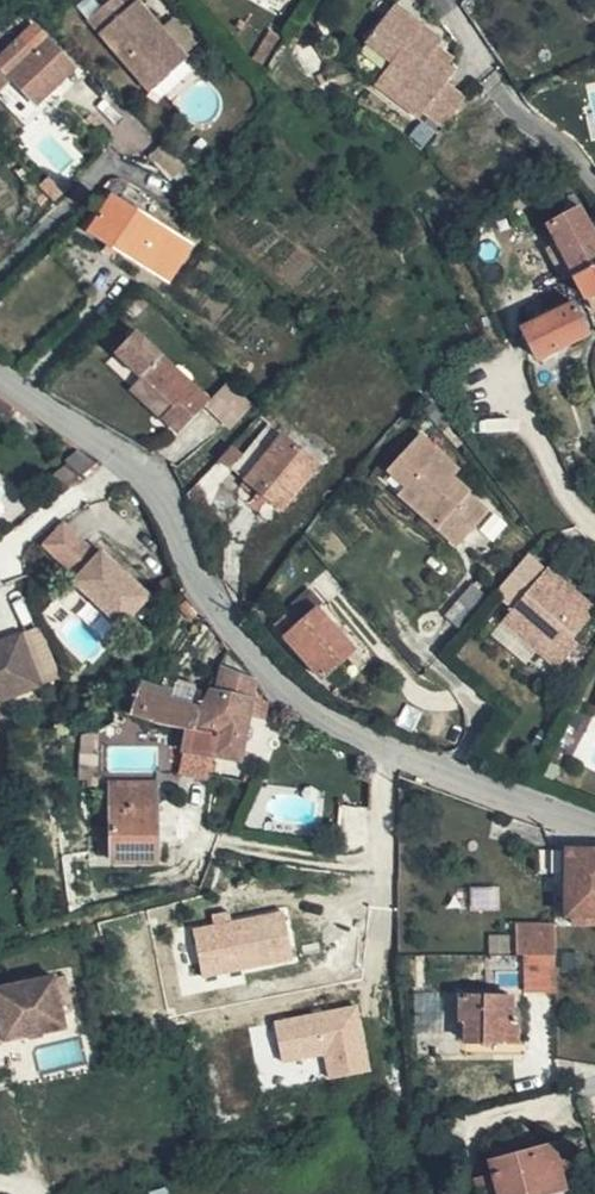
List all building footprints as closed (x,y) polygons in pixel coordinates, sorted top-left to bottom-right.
[(93,24),(156,95),(195,58),(179,42),(170,39),(166,34),(169,30),(143,2),(133,11),(124,0),(119,0),(93,24)] [(420,114),(440,131),(464,100),(444,83),(454,73),(447,67),(430,54),(434,49),(441,41),(394,5),(363,42),(390,64),(372,85),(414,121),(420,114)] [(92,7),(84,15),(91,21),(97,13),(92,7)] [(35,49),(48,36),(36,24),(22,38),(35,49)] [(253,59),(266,67),(286,35),(272,28),(253,59)] [(22,38),(6,54),(45,93),(75,64),(48,36),(35,49),(22,38)] [(430,54),(447,67),(450,62),(434,49),(430,54)] [(6,54),(0,59),(0,65),(36,101),(45,93),(6,54)] [(189,190),(202,177),(178,153),(164,168),(189,190)] [(119,176),(111,185),(115,188),(127,196),(136,186),(119,176)] [(115,188),(111,185),(101,195),(105,199),(115,188)] [(100,225),(95,233),(165,279),(175,265),(183,269),(193,252),(178,241),(182,236),(168,227),(165,231),(121,199),(105,219),(101,216),(97,223),(100,225)] [(564,244),(581,277),(594,271),(594,217),(590,207),(555,224),(564,244)] [(568,284),(577,279),(581,277),(564,244),(551,251),(568,284)] [(581,277),(594,304),(594,271),(581,277)] [(581,305),(528,324),(541,359),(593,338),(581,305)] [(170,349),(145,324),(124,345),(149,370),(179,400),(168,410),(185,427),(213,399),(216,397),(169,350),(170,349)] [(179,400),(149,370),(139,381),(168,410),(179,400)] [(257,399),(235,377),(216,397),(213,399),(236,421),(257,399)] [(273,423),(250,450),(235,465),(287,509),(325,468),(273,423)] [(424,432),(397,462),(414,477),(401,491),(433,519),(431,522),(455,544),(492,507),(451,469),(457,462),(424,432)] [(238,441),(224,457),(235,465),(250,450),(238,441)] [(64,463),(75,477),(94,462),(96,461),(83,447),(64,463)] [(414,477),(397,462),(384,475),(401,491),(414,477)] [(61,527),(84,549),(105,527),(83,505),(61,527)] [(105,527),(84,549),(95,560),(91,565),(138,611),(167,581),(120,535),(117,539),(105,527)] [(530,546),(498,580),(517,597),(515,599),(529,611),(539,620),(567,651),(581,636),(576,631),(594,610),(594,598),(550,558),(548,562),(530,546)] [(467,620),(493,587),(479,574),(449,604),(467,620)] [(279,617),(325,673),(361,643),(324,602),(330,597),(320,585),(279,617)] [(529,611),(515,599),(506,610),(556,657),(562,660),(569,653),(567,651),(539,620),(529,611)] [(3,697),(48,679),(27,626),(0,637),(0,689),(3,697)] [(215,740),(212,757),(239,759),(254,680),(221,671),(217,691),(206,688),(198,705),(196,708),(190,735),(215,740)] [(141,680),(139,689),(158,694),(160,684),(141,680)] [(186,734),(190,735),(196,708),(198,705),(191,703),(196,686),(174,681),(172,687),(170,697),(158,694),(139,689),(135,704),(131,719),(149,724),(164,729),(181,733),(186,734)] [(160,684),(158,694),(170,697),(172,687),(160,684)] [(112,704),(110,712),(124,717),(131,719),(135,704),(116,698),(112,704)] [(177,752),(183,753),(186,734),(181,733),(177,752)] [(183,753),(212,757),(215,740),(190,735),(186,734),(183,753)] [(209,773),(212,757),(183,753),(180,768),(209,773)] [(245,775),(254,779),(260,763),(251,759),(245,775)] [(156,786),(110,787),(110,789),(156,796),(156,786)] [(156,808),(156,796),(110,789),(110,793),(111,862),(155,863),(155,834),(156,808)] [(156,808),(155,834),(174,834),(174,808),(156,808)] [(572,853),(572,869),(565,868),(565,880),(571,881),(571,917),(575,917),(575,925),(585,925),(584,916),(594,916),(594,853),(572,853)] [(285,908),(198,925),(207,973),(294,956),(285,908)] [(558,931),(557,923),(517,923),(518,953),(526,953),(559,954),(558,931)] [(559,954),(526,953),(529,994),(561,993),(559,954)] [(17,1026),(87,1013),(78,963),(0,977),(0,1003),(13,1001),(17,1026)] [(463,1044),(458,986),(415,989),(420,1047),(463,1044)] [(511,1001),(464,999),(462,1025),(467,1025),(466,1046),(517,1048),(519,1022),(510,1021),(511,1001)] [(0,1003),(0,1029),(17,1026),(13,1001),(0,1003)] [(361,1002),(279,1019),(287,1057),(328,1048),(335,1079),(376,1070),(361,1002)] [(573,1123),(552,1128),(506,1138),(511,1155),(493,1161),(500,1191),(585,1169),(580,1151),(573,1123)]
